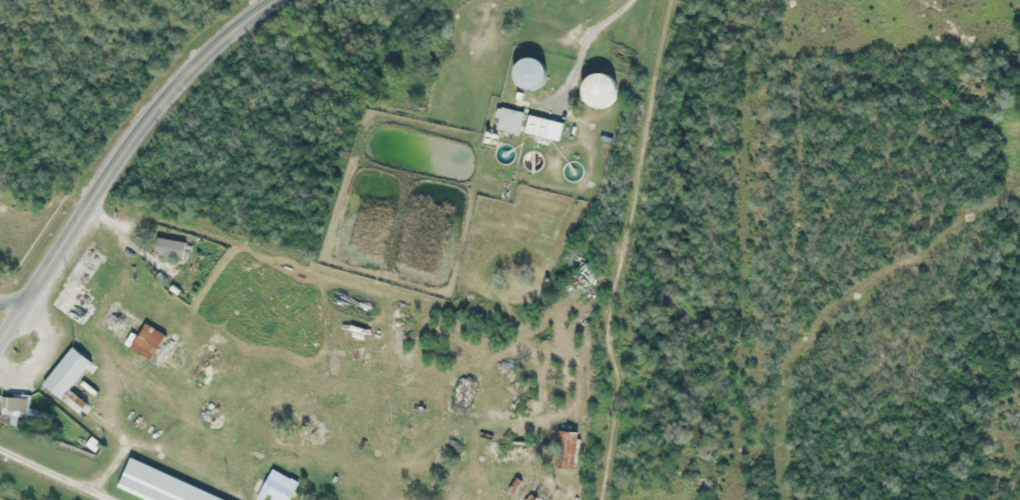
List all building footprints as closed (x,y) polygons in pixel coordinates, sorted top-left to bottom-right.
[(519,61),(517,89),(535,91),(538,63),(519,61)] [(586,108),(609,108),(609,77),(586,77),(586,108)] [(497,110),(494,131),(518,135),(521,113),(497,110)] [(562,124),(527,116),(523,134),(558,142),(562,124)] [(183,259),(184,243),(155,240),(154,257),(183,259)] [(102,257),(85,247),(50,307),(83,326),(94,309),(90,307),(101,287),(89,280),(102,257)] [(165,336),(110,304),(95,330),(150,362),(165,336)] [(42,387),(79,414),(86,404),(69,391),(90,363),(70,348),(42,387)] [(28,397),(1,397),(1,418),(24,418),(24,426),(37,426),(37,411),(28,411),(28,397)] [(576,469),(576,432),(555,432),(555,469),(576,469)] [(116,489),(142,499),(223,499),(129,460),(116,489)] [(272,470),(259,493),(271,499),(289,499),(298,485),(272,470)]
